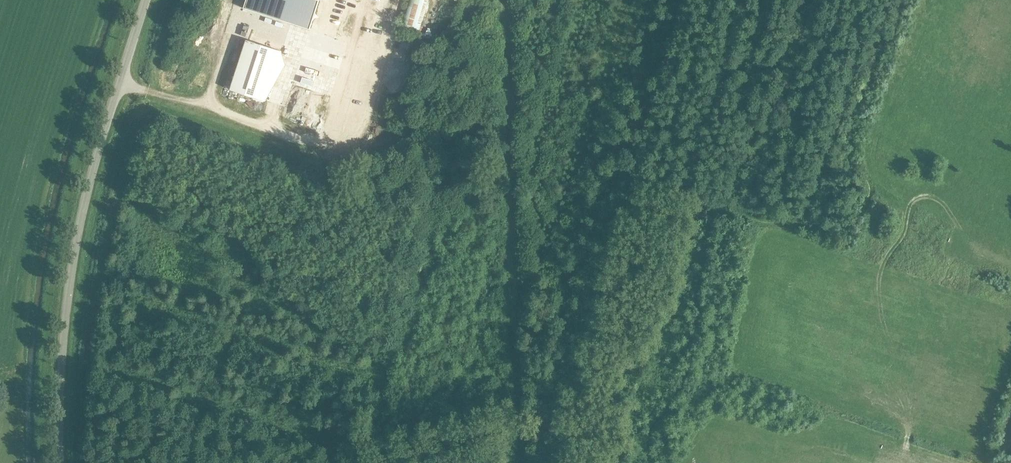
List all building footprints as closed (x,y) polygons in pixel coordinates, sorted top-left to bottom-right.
[(311,27),(320,0),(244,0),(243,5),(311,27)] [(398,30),(418,35),(430,0),(407,0),(398,30)] [(250,27),(245,25),(242,35),(247,37),(250,27)] [(282,51),(246,39),(230,90),(265,101),(282,51)] [(282,51),(265,101),(285,65),(282,51)]
